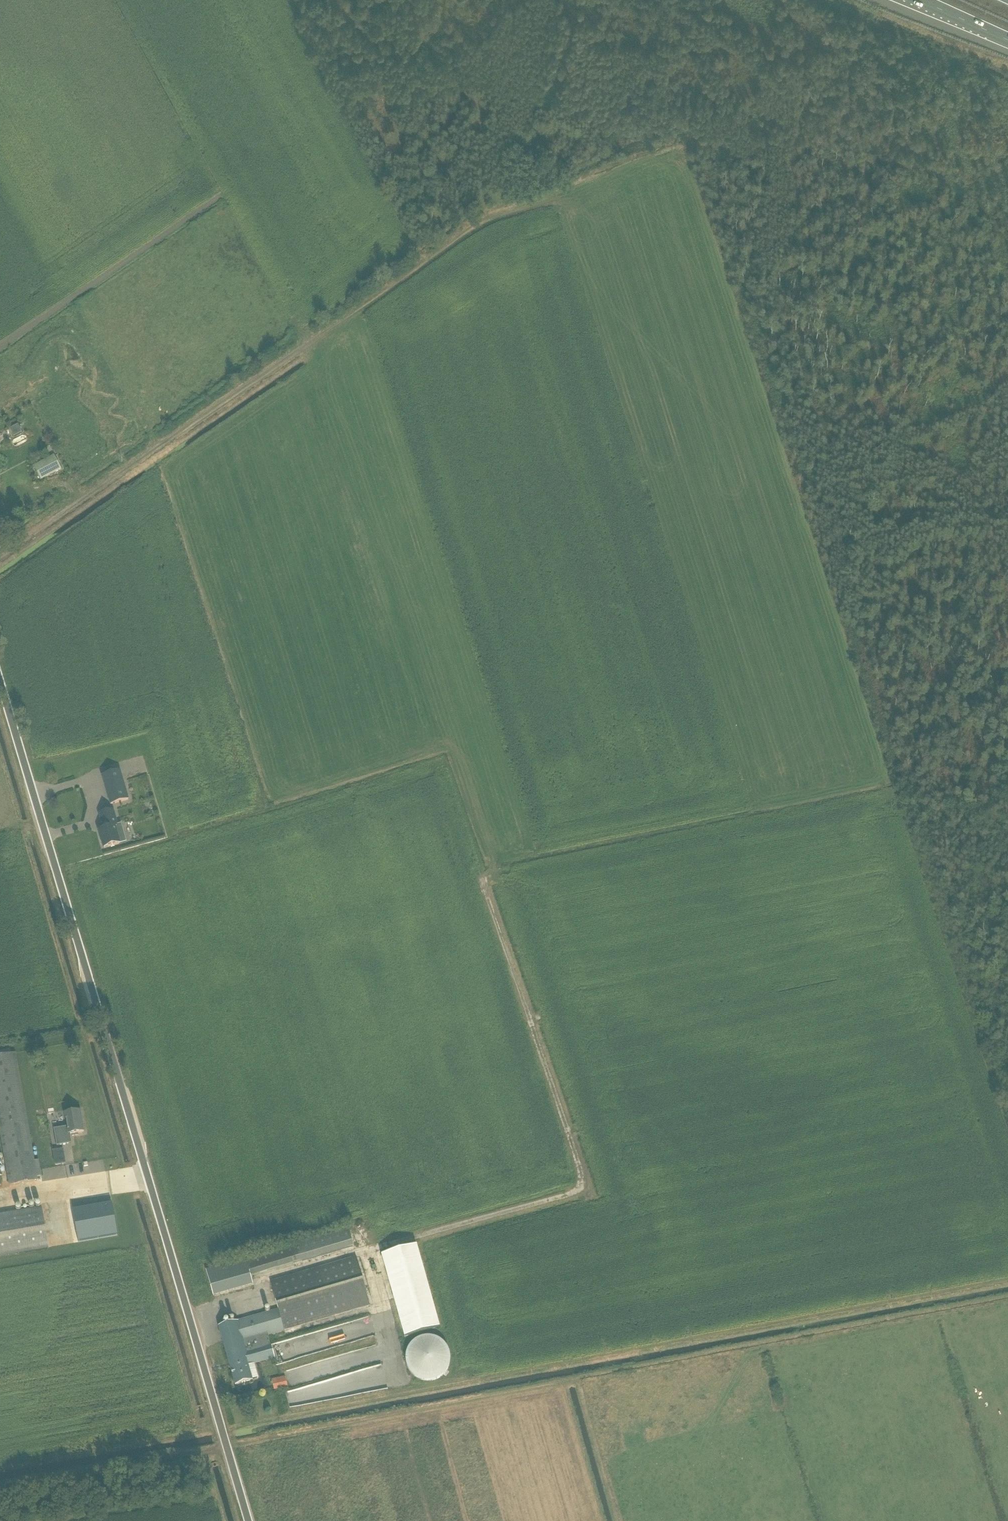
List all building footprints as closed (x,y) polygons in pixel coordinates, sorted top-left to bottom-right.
[(18,425),(10,429),(14,437),(22,433),(18,425)] [(34,467),(41,480),(61,469),(54,456),(34,467)] [(104,776),(102,776),(111,805),(112,804),(129,800),(120,771),(104,776)] [(99,831),(104,848),(119,844),(114,827),(118,826),(113,810),(100,814),(104,830),(99,831)] [(0,1128),(10,1185),(37,1181),(37,1177),(34,1161),(15,1053),(0,1056),(0,1128)] [(68,1127),(54,1130),(57,1146),(72,1144),(70,1134),(84,1132),(80,1111),(71,1113),(66,1114),(68,1127)] [(54,1165),(65,1163),(62,1148),(51,1151),(54,1165)] [(112,1204),(73,1211),(78,1243),(118,1236),(112,1204)] [(49,1248),(42,1208),(0,1216),(0,1256),(49,1248)] [(249,1274),(353,1250),(349,1233),(204,1268),(211,1296),(252,1287),(249,1274)] [(416,1246),(382,1255),(405,1337),(439,1328),(416,1246)] [(219,1327),(236,1385),(252,1380),(248,1365),(274,1358),(268,1335),(370,1306),(356,1257),(270,1282),(278,1310),(219,1327)] [(371,1317),(358,1318),(359,1328),(372,1327),(371,1317)] [(427,1338),(424,1339),(421,1340),(418,1341),(414,1344),(411,1347),(409,1351),(407,1354),(406,1359),(406,1362),(407,1365),(408,1369),(409,1372),(412,1375),(415,1378),(419,1381),(423,1382),(426,1383),(429,1383),(433,1383),(436,1382),(440,1380),(444,1377),(446,1375),(448,1372),(449,1369),(450,1366),(451,1362),(451,1358),(450,1354),(449,1351),(446,1347),(445,1345),(442,1343),(438,1340),(435,1339),(433,1339),(430,1338),(427,1338)] [(271,1381),(274,1390),(287,1386),(285,1377),(271,1381)]
